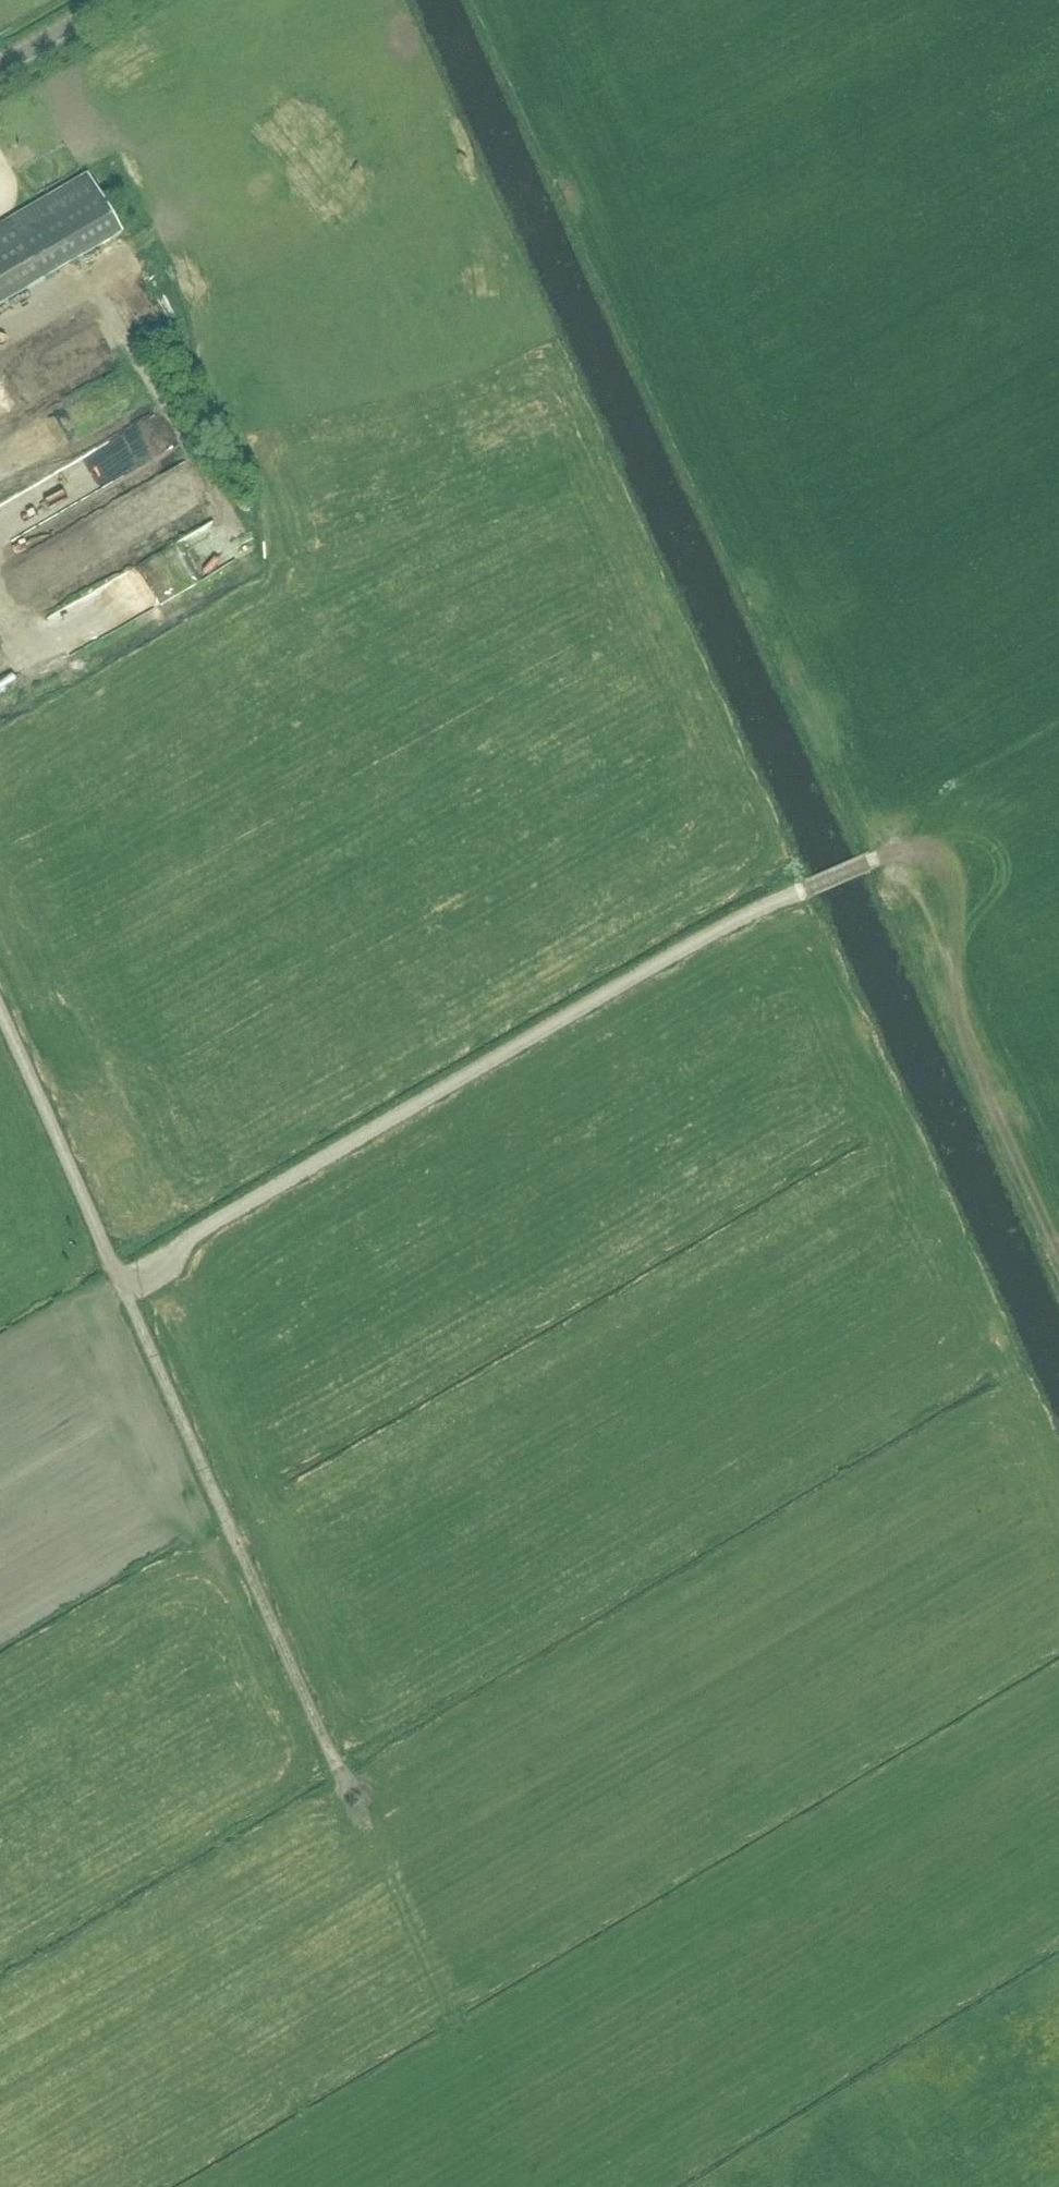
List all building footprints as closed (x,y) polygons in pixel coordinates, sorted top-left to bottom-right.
[(0,227),(0,304),(120,233),(86,176),(0,227)] [(153,402),(137,371),(0,438),(0,447),(12,471),(153,402)] [(12,413),(0,391),(0,420),(12,413)] [(122,444),(136,466),(173,443),(159,421),(122,444)] [(230,521),(210,533),(219,548),(228,543),(239,561),(250,555),(230,521)] [(203,528),(153,557),(173,591),(223,562),(203,528)] [(148,561),(47,613),(66,650),(167,598),(148,561)]
